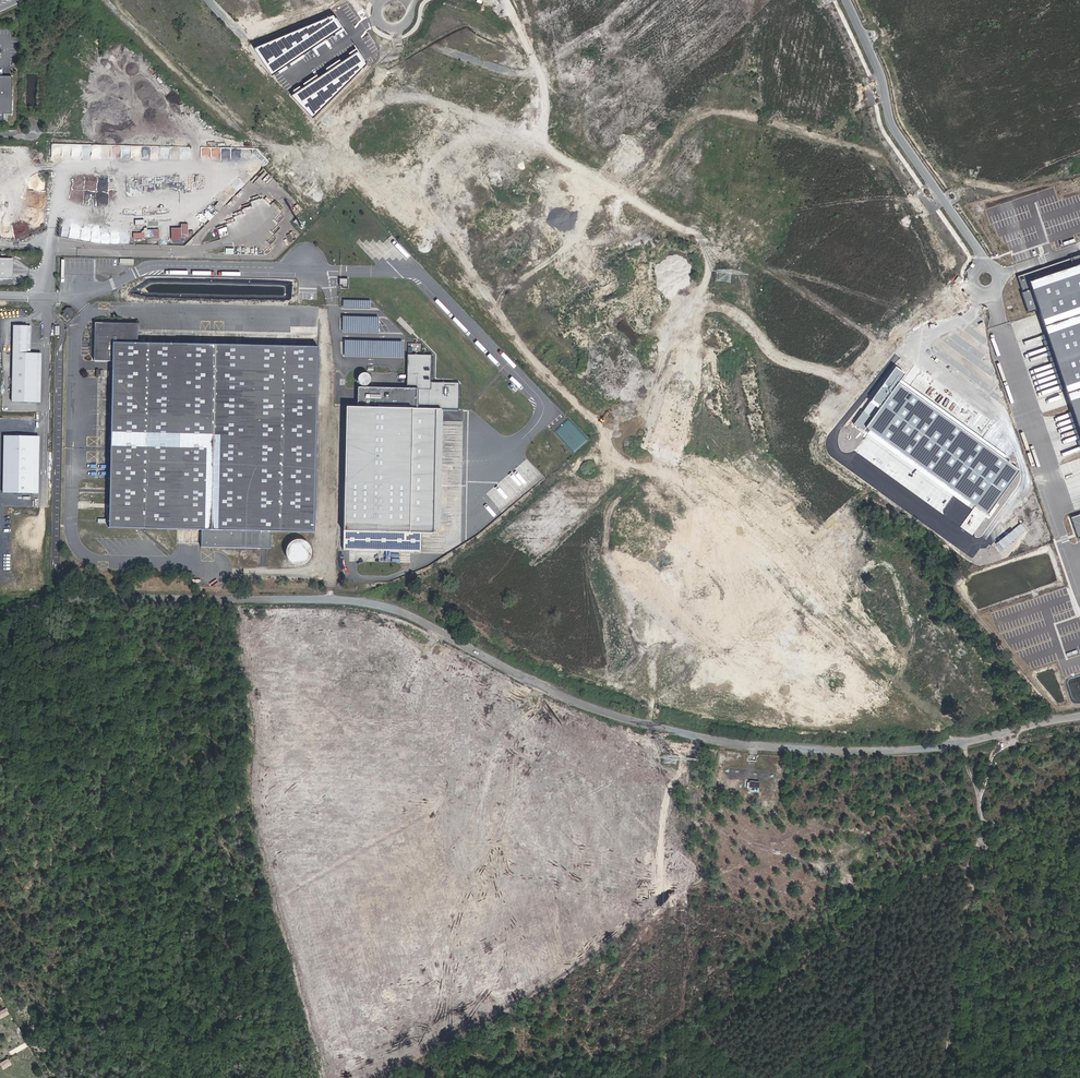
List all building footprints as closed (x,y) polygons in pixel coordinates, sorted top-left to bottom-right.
[(255,48),(272,74),(342,27),(334,15),(255,48)] [(292,94),(291,94),(313,116),(366,63),(357,50),(292,94)] [(3,122),(3,114),(11,114),(12,77),(0,77),(0,122),(3,122)] [(195,217),(205,225),(208,220),(199,213),(195,217)] [(170,240),(180,240),(180,233),(187,233),(187,223),(180,223),(179,228),(170,228),(170,240)] [(144,238),(154,238),(154,230),(145,230),(144,238)] [(13,279),(13,259),(0,259),(0,279),(13,279)] [(1032,283),(1079,426),(1079,267),(1032,283)] [(348,288),(348,279),(338,278),(338,285),(343,285),(342,288),(348,288)] [(64,313),(60,316),(66,322),(70,318),(71,320),(74,317),(73,312),(71,309),(67,308),(63,312),(64,313)] [(344,331),(378,332),(379,318),(345,318),(344,331)] [(314,532),(318,347),(137,344),(138,324),(95,323),(94,361),(112,361),(109,528),(202,530),(201,547),(271,548),(271,531),(314,532)] [(27,353),(27,326),(14,325),(12,402),(37,403),(38,353),(27,353)] [(346,355),(401,356),(401,342),(347,341),(346,355)] [(432,355),(407,354),(407,388),(357,387),(357,408),(346,407),(343,550),(421,552),(421,540),(439,540),(441,409),(459,410),(459,383),(431,382),(432,355)] [(360,374),(359,376),(358,377),(357,379),(358,381),(359,383),(360,385),(362,386),(364,386),(366,386),(368,385),(369,383),(370,381),(370,379),(370,377),(369,375),(367,374),(365,373),(364,373),(362,373),(360,374)] [(1,435),(0,492),(36,493),(37,436),(1,435)] [(311,551),(311,549),(310,547),(309,545),(306,542),(304,541),(301,540),(299,540),(297,539),(292,541),(289,543),(288,544),(287,546),(286,547),(286,550),(286,552),(286,555),(286,557),(288,561),(290,562),(292,564),(295,565),(297,565),(300,565),(303,564),(305,563),(307,562),(310,558),(311,556),(311,553),(311,551)] [(677,755),(663,755),(662,763),(676,764),(677,755)] [(0,1010),(0,1018),(0,1019),(9,1014),(5,1007),(0,1010)] [(3,1070),(12,1065),(8,1058),(0,1062),(0,1065),(3,1070)]
